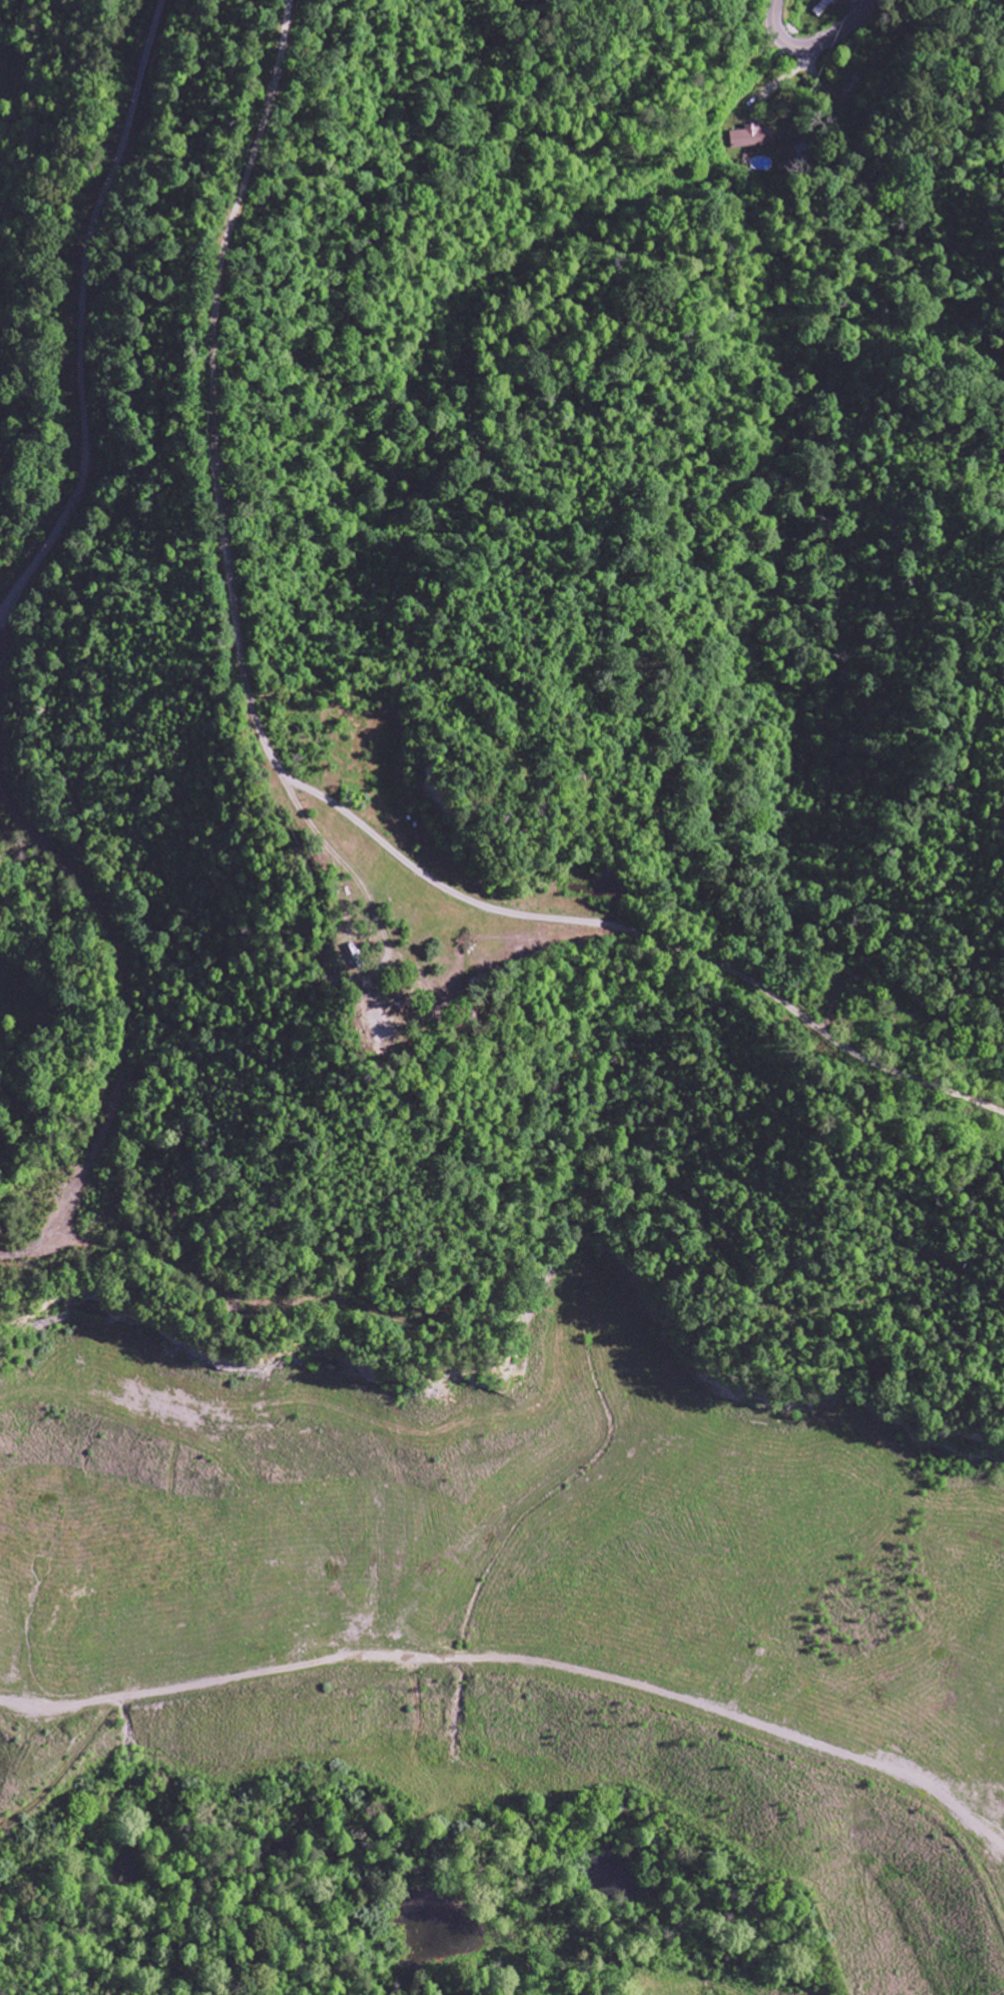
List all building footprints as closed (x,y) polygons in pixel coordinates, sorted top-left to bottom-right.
[(730,131),(732,148),(775,143),(773,128),(760,129),(760,124),(744,125),(744,129),(730,131)] [(370,966),(360,943),(353,946),(363,969),(370,966)]
